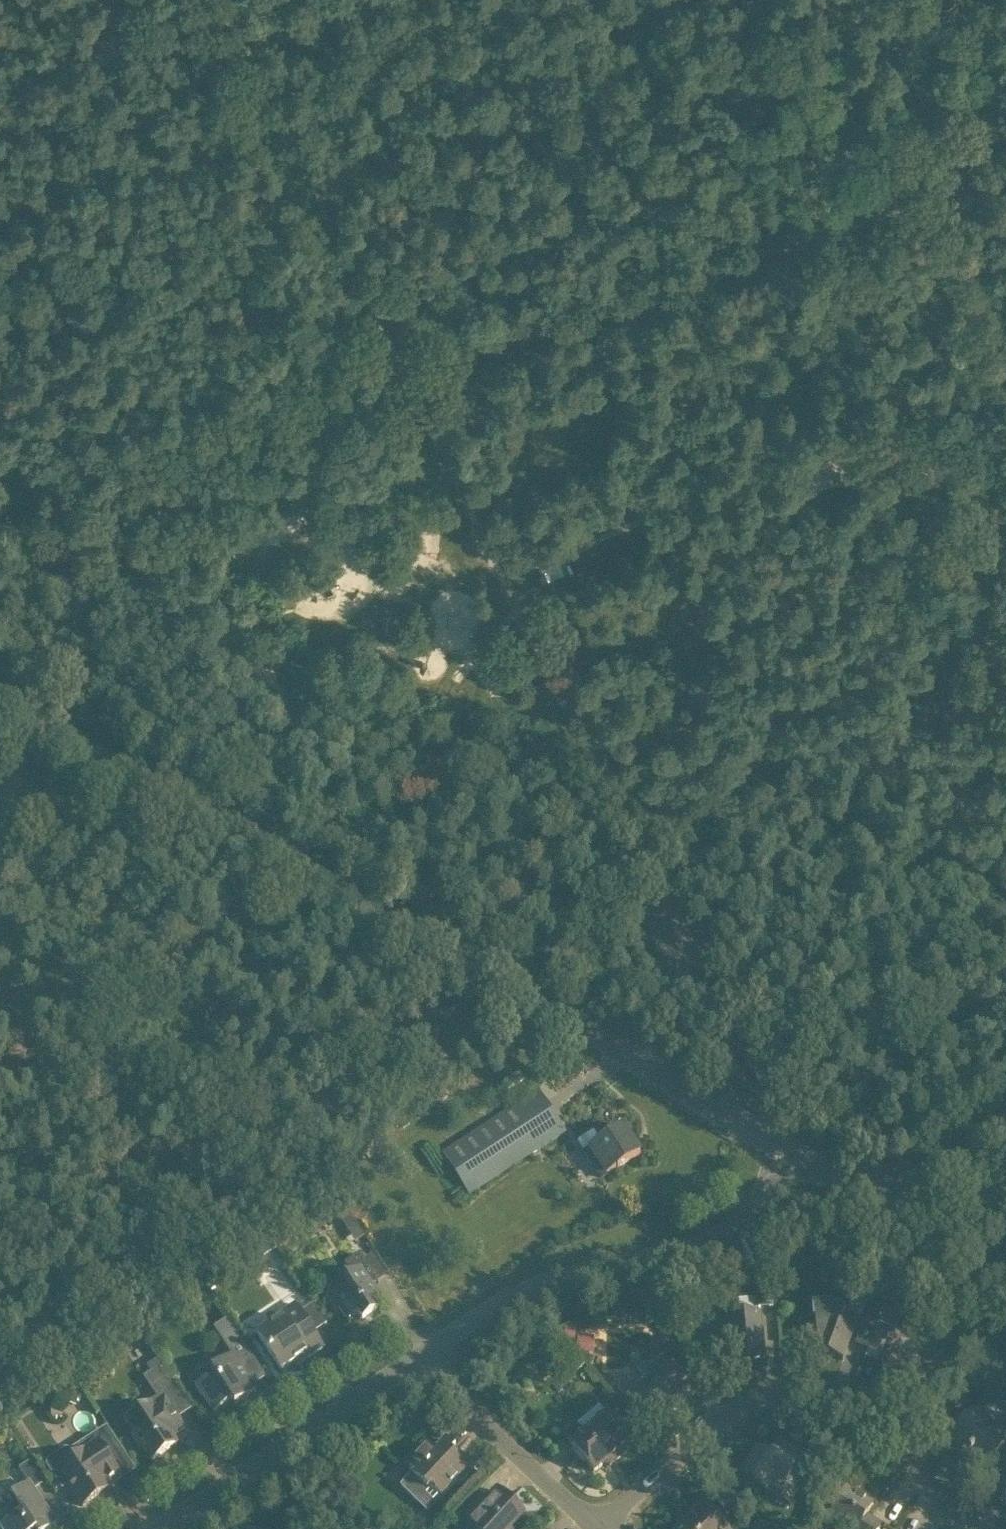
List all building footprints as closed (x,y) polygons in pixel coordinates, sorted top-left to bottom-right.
[(28,1052),(13,1043),(3,1057),(19,1067),(28,1052)] [(521,1104),(445,1156),(471,1197),(548,1144),(565,1133),(538,1093),(521,1104)] [(623,1128),(601,1142),(597,1134),(580,1144),(594,1166),(602,1179),(617,1169),(618,1170),(640,1155),(623,1128)] [(342,1223),(349,1234),(359,1228),(351,1216),(342,1223)] [(377,1283),(359,1256),(345,1265),(353,1278),(340,1286),(338,1283),(328,1290),(330,1293),(327,1295),(336,1310),(339,1308),(348,1321),(358,1315),(363,1322),(378,1312),(373,1305),(383,1299),(374,1285),(377,1283)] [(755,1310),(757,1310),(773,1308),(770,1281),(753,1283),(754,1299),(755,1310)] [(271,1326),(257,1335),(281,1371),(294,1363),(295,1362),(306,1355),(308,1358),(324,1348),(314,1334),(326,1326),(327,1325),(313,1304),(300,1313),(295,1305),(268,1322),(271,1326)] [(854,1331),(840,1326),(846,1311),(829,1305),(812,1306),(813,1322),(799,1324),(800,1338),(796,1338),(798,1356),(818,1354),(818,1353),(828,1355),(828,1356),(843,1361),(854,1331)] [(872,1334),(875,1335),(884,1310),(870,1305),(862,1324),(874,1329),(872,1334)] [(898,1314),(884,1310),(875,1335),(886,1339),(890,1328),(893,1330),(893,1331),(895,1331),(898,1314)] [(761,1315),(757,1315),(740,1317),(726,1318),(730,1362),(765,1358),(761,1315)] [(215,1329),(233,1357),(211,1371),(214,1375),(196,1387),(214,1414),(232,1402),(235,1407),(257,1392),(237,1362),(250,1353),(227,1319),(215,1329)] [(590,1354),(590,1337),(578,1337),(578,1354),(590,1354)] [(926,1395),(925,1389),(936,1388),(942,1387),(947,1383),(949,1377),(947,1371),(943,1366),(937,1365),(920,1367),(919,1359),(907,1360),(901,1355),(900,1347),(892,1347),(882,1360),(884,1375),(881,1378),(888,1384),(887,1386),(900,1396),(901,1394),(908,1400),(911,1397),(926,1395)] [(638,1369),(649,1382),(632,1397),(642,1407),(655,1422),(679,1400),(682,1403),(693,1393),(680,1378),(661,1357),(650,1367),(645,1362),(638,1369)] [(186,1429),(178,1418),(165,1398),(164,1399),(160,1394),(175,1385),(163,1365),(144,1379),(159,1403),(153,1407),(151,1404),(126,1421),(135,1435),(132,1436),(141,1449),(143,1448),(152,1461),(178,1444),(173,1438),(186,1429)] [(995,1369),(989,1375),(996,1383),(1002,1377),(995,1369)] [(64,1401),(78,1403),(80,1391),(67,1389),(64,1401)] [(621,1411),(614,1403),(608,1408),(615,1416),(621,1411)] [(973,1472),(1005,1443),(997,1432),(980,1412),(947,1441),(973,1472)] [(568,1440),(572,1444),(570,1446),(594,1473),(614,1456),(618,1461),(634,1446),(607,1414),(584,1433),(581,1429),(576,1428),(568,1434),(568,1440)] [(0,1434),(0,1437),(3,1442),(10,1443),(16,1439),(9,1428),(0,1434)] [(791,1437),(793,1443),(798,1446),(804,1444),(807,1438),(805,1433),(800,1430),(794,1432),(791,1437)] [(431,1488),(442,1498),(458,1482),(461,1484),(475,1469),(468,1463),(465,1466),(452,1454),(455,1450),(446,1441),(437,1451),(426,1440),(405,1463),(415,1473),(402,1487),(417,1502),(431,1488)] [(786,1484),(793,1471),(803,1453),(781,1440),(771,1456),(756,1448),(740,1476),(757,1486),(769,1493),(779,1498),(786,1484)] [(58,1469),(83,1507),(110,1489),(107,1485),(121,1477),(99,1443),(58,1469)] [(1,1527),(2,1528),(50,1528),(57,1525),(29,1483),(12,1495),(16,1502),(0,1512),(0,1519),(4,1525),(1,1527)] [(837,1507),(829,1520),(844,1528),(880,1528),(881,1526),(866,1517),(873,1505),(847,1490),(837,1507)] [(484,1506),(467,1523),(473,1528),(512,1528),(524,1517),(498,1492),(484,1506)] [(702,1503),(691,1512),(695,1517),(681,1528),(725,1528),(702,1503)] [(753,1528),(773,1528),(774,1527),(760,1518),(753,1528)]
